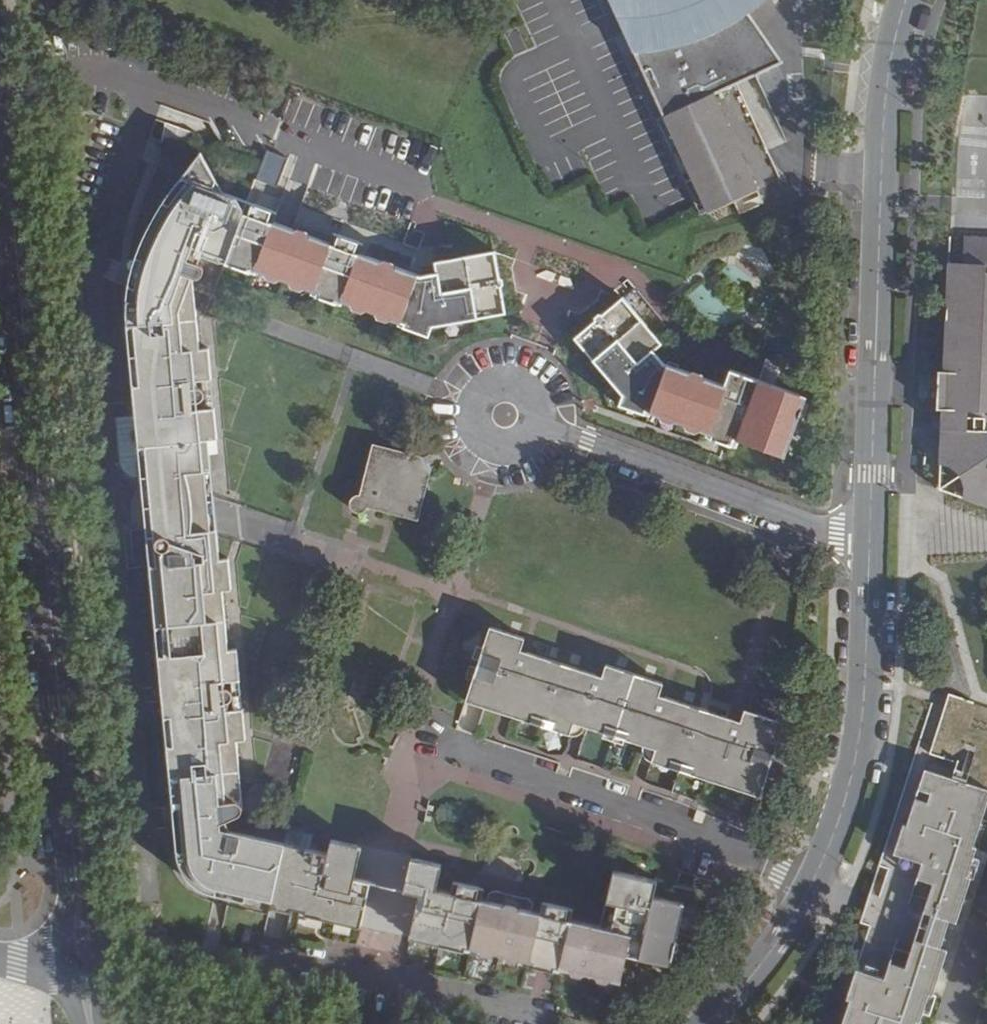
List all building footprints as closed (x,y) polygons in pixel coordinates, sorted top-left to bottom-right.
[(765,51),(741,18),(752,9),(762,0),(763,0),(599,0),(610,25),(624,59),(627,57),(699,218),(751,193),(708,100),(747,82),(751,80),(742,62),(765,51)] [(776,68),(765,51),(742,62),(751,80),(776,68)] [(251,898),(271,903),(284,843),(247,834),(238,743),(248,741),(240,654),(229,651),(224,593),(234,592),(231,569),(222,570),(217,518),(210,437),(219,436),(211,348),(204,347),(197,280),(202,278),(205,275),(207,272),(208,265),(203,261),(209,249),(228,257),(250,197),(232,190),(207,151),(186,174),(169,196),(156,217),(147,232),(142,246),(137,261),(135,271),(133,280),(131,291),(131,301),(130,317),(130,335),(138,422),(145,510),(177,852),(178,860),(180,867),(182,874),(185,878),(188,881),(191,885),(195,887),(244,900),(251,898)] [(280,208),(250,197),(228,257),(430,332),(434,324),(503,312),(493,254),(440,263),(442,271),(424,274),(358,249),(362,239),(343,232),(339,242),(276,218),(280,208)] [(963,262),(969,262),(970,239),(986,240),(984,271),(986,271),(986,234),(964,233),(963,262)] [(948,261),(946,320),(961,321),(961,334),(954,334),(951,418),(941,417),(938,484),(986,502),(986,271),(984,271),(986,240),(970,239),(969,262),(963,262),(948,261)] [(663,346),(629,302),(582,338),(629,398),(627,402),(662,415),(661,419),(678,425),(679,421),(692,425),(690,430),(712,438),(714,433),(740,444),(741,441),(785,457),(805,400),(764,385),(762,386),(734,376),(729,389),(708,382),(709,378),(695,373),(693,377),(668,368),(656,351),(663,346)] [(125,480),(143,478),(138,422),(111,425),(115,463),(117,473),(125,480)] [(429,459),(377,446),(365,495),(364,495),(361,496),(358,497),(356,498),(354,501),(352,503),(352,507),(352,510),(354,512),(356,514),(358,515),(361,516),(364,516),(367,515),(369,512),(371,507),(422,520),(434,471),(431,464),(429,459)] [(490,631),(466,704),(569,739),(574,726),(656,753),(652,766),(760,802),(785,728),(746,715),(742,727),(734,725),(699,713),(659,700),(663,688),(608,670),(604,682),(522,655),(526,642),(490,631)] [(947,695),(928,755),(956,765),(950,780),(922,771),(845,1004),(849,1005),(842,1023),(914,1023),(915,1022),(919,1023),(929,995),(932,995),(946,951),(941,950),(950,923),(955,925),(970,878),(965,876),(974,849),(971,848),(986,799),(986,708),(947,695)] [(284,843),(271,903),(274,903),(275,908),(276,910),(281,911),(283,911),(288,910),(292,908),(294,907),(296,907),(297,907),(300,909),(303,911),(306,913),(310,915),(360,927),(371,882),(354,878),(361,848),(331,841),(328,855),(284,843)] [(626,959),(666,970),(681,912),(651,905),(655,887),(615,879),(609,905),(618,908),(611,938),(566,927),(569,917),(548,912),(545,923),(475,904),(477,895),(460,891),(457,900),(432,894),(437,873),(411,867),(405,892),(421,897),(411,941),(466,955),(467,950),(535,967),(534,972),(555,978),(556,972),(620,989),(626,959)]
